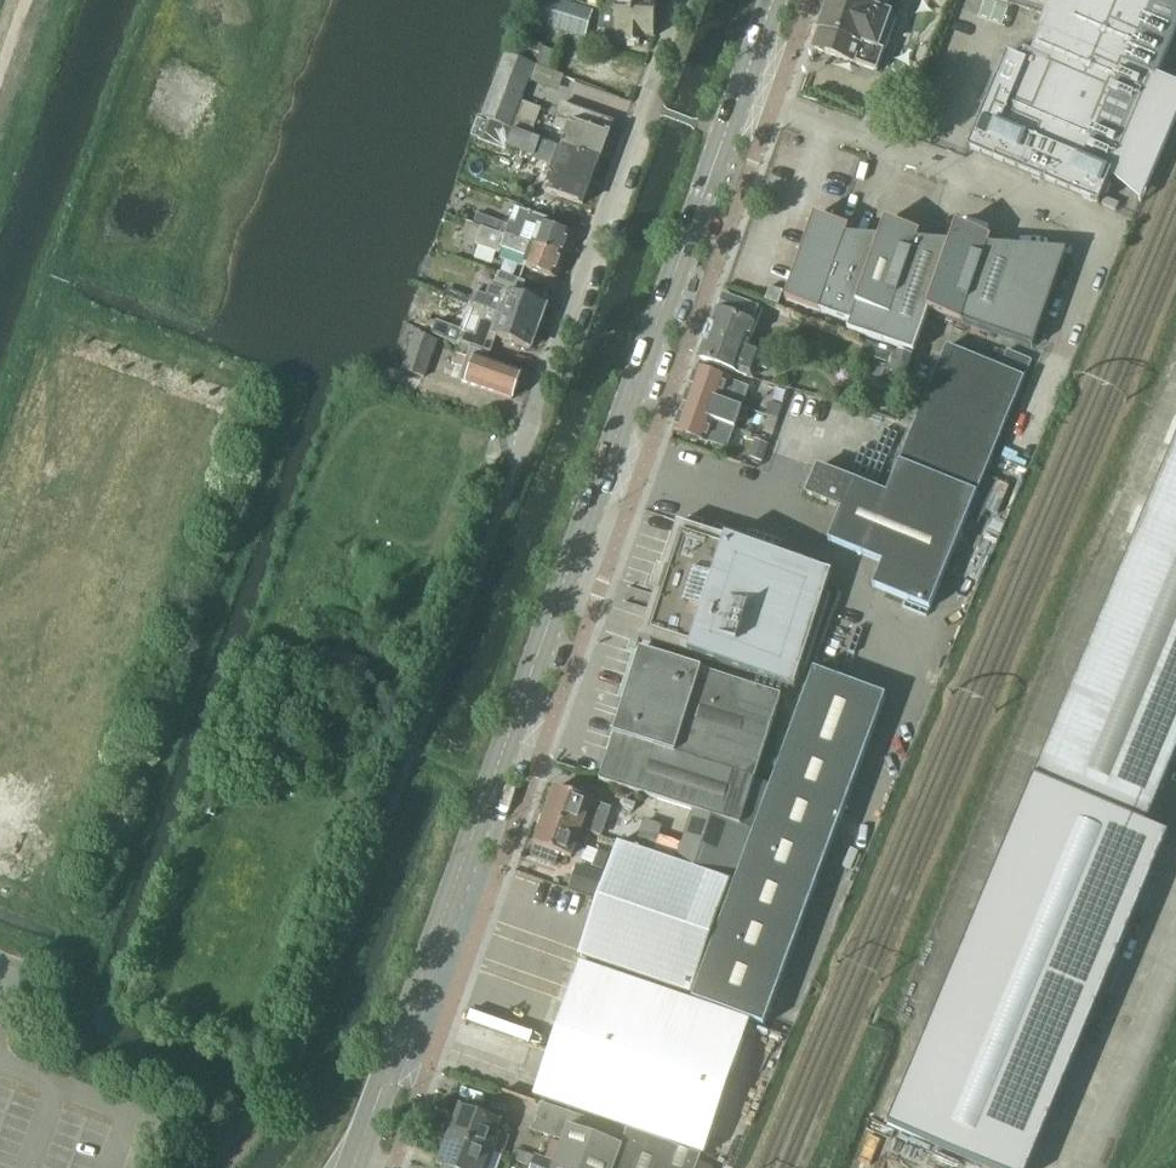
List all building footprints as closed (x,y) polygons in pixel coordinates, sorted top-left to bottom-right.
[(554,0),(541,0),(534,25),(585,40),(593,12),(554,0)] [(600,11),(617,17),(656,18),(656,0),(588,0),(587,8),(600,11)] [(876,75),(897,20),(890,17),(893,8),(900,11),(904,0),(833,0),(814,53),(876,75)] [(965,150),(1097,206),(1109,174),(1113,174),(1155,76),(1158,77),(1175,36),(1175,0),(991,0),(1042,18),(1035,35),(1038,36),(1026,63),(1004,55),(965,150)] [(600,11),(597,45),(641,46),(641,40),(656,40),(656,18),(617,17),(600,11)] [(522,37),(513,59),(513,60),(552,75),(553,73),(560,54),(542,48),(543,46),(522,37)] [(504,55),(503,56),(480,119),(530,137),(541,110),(521,103),(529,82),(558,93),(564,77),(553,73),(552,75),(513,60),(513,59),(504,55)] [(566,133),(560,150),(598,164),(612,125),(562,107),(558,119),(560,119),(556,129),(566,133)] [(488,148),(499,153),(501,146),(534,158),(541,141),(530,137),(480,119),(477,118),(470,137),(490,144),(488,148)] [(598,164),(560,150),(545,192),(583,206),(598,164)] [(1103,198),(1100,205),(1114,211),(1117,204),(1103,198)] [(508,227),(477,216),(473,225),(564,258),(572,237),(548,228),(550,222),(515,209),(510,225),(508,225),(508,227)] [(808,236),(784,302),(849,325),(850,325),(870,267),(879,240),(878,240),(845,237),(848,230),(814,218),(807,236),(808,236)] [(501,251),(526,260),(524,268),(557,280),(564,258),(473,225),(466,223),(459,241),(500,255),(501,251)] [(879,240),(870,267),(947,292),(938,318),(1030,350),(1063,256),(1068,257),(1069,254),(986,248),(989,241),(955,229),(949,245),(916,243),(918,235),(884,223),(878,240),(879,240)] [(850,325),(849,325),(846,333),(912,356),(927,314),(938,318),(947,292),(870,267),(850,325)] [(444,296),(471,306),(487,311),(538,329),(546,307),(520,298),(525,283),(498,274),(494,287),(490,286),(486,298),(475,294),(474,297),(447,288),(444,296)] [(778,307),(782,293),(769,289),(764,302),(778,307)] [(711,328),(710,327),(707,336),(770,359),(775,347),(752,338),(757,325),(752,323),(757,308),(724,296),(718,312),(716,312),(711,328)] [(471,306),(468,315),(457,345),(470,350),(488,356),(489,356),(490,357),(496,338),(531,350),(538,329),(487,311),(471,306)] [(414,334),(401,372),(425,380),(438,342),(414,334)] [(770,359),(707,336),(704,344),(705,344),(699,361),(752,380),(757,367),(766,371),(770,359)] [(884,371),(874,367),(871,379),(903,389),(906,378),(912,358),(890,351),(864,342),(861,353),(887,361),(884,371)] [(826,542),(880,564),(870,587),(927,610),(1029,363),(1004,353),(997,370),(944,349),(884,495),(852,481),(817,468),(806,496),(839,509),(826,542)] [(463,370),(459,380),(512,399),(521,374),(487,362),(488,356),(470,350),(466,360),(457,356),(453,367),(463,370)] [(729,381),(695,369),(684,400),(738,420),(742,409),(749,388),(729,381)] [(859,378),(854,394),(852,401),(894,413),(901,389),(859,378)] [(673,432),(708,444),(709,444),(727,450),(738,420),(684,400),(673,432)] [(1119,574),(925,1042),(890,1127),(991,1167),(1030,1167),(1169,835),(1145,826),(1175,753),(1175,439),(1119,574)] [(640,636),(639,636),(639,638),(792,689),(793,686),(828,576),(829,577),(830,574),(675,526),(675,529),(661,572),(667,574),(666,578),(656,574),(652,586),(662,589),(661,592),(655,591),(640,636)] [(766,796),(769,784),(753,778),(781,697),(640,652),(611,748),(766,796)] [(813,672),(692,1000),(763,1026),(885,698),(813,672)] [(611,748),(600,783),(692,812),(753,831),(766,796),(611,748)] [(544,818),(582,831),(593,803),(554,790),(544,818)] [(692,812),(674,864),(731,884),(731,882),(734,882),(753,831),(692,812)] [(534,846),(536,847),(533,857),(556,866),(560,855),(572,860),(582,831),(544,818),(534,846)] [(617,844),(578,957),(691,996),(731,884),(674,864),(617,844)] [(577,976),(546,1065),(531,1108),(539,1111),(600,1132),(702,1167),(748,1034),(577,976)] [(501,1124),(460,1109),(449,1138),(502,1158),(509,1138),(498,1134),(501,1124)] [(539,1111),(531,1132),(561,1141),(567,1127),(598,1138),(600,1132),(539,1111)] [(621,1159),(633,1163),(639,1148),(600,1135),(595,1149),(564,1137),(552,1167),(617,1167),(621,1159)] [(449,1138),(438,1167),(440,1167),(498,1167),(502,1158),(449,1138)] [(692,1166),(639,1148),(633,1163),(637,1165),(636,1167),(691,1167),(692,1166)] [(531,1167),(533,1167),(551,1167),(553,1162),(535,1156),(531,1167)]
